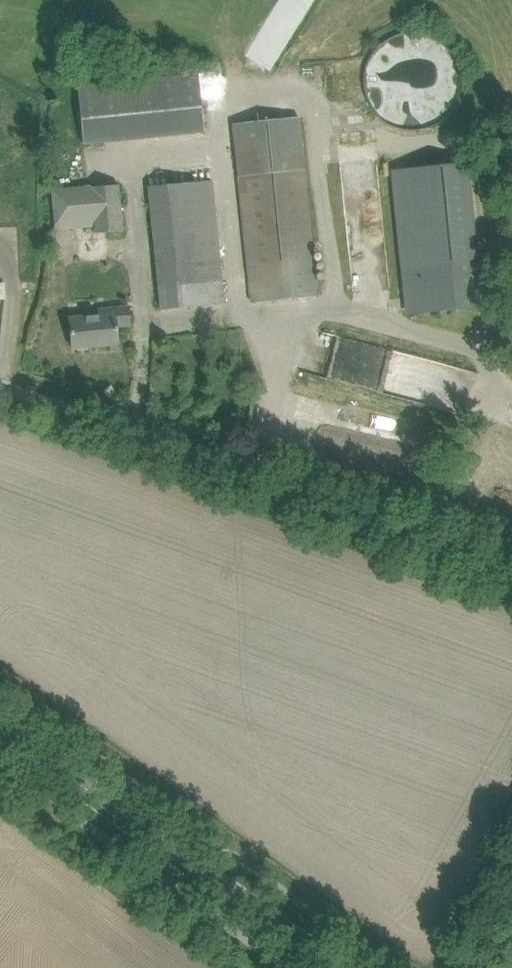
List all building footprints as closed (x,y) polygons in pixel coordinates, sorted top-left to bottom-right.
[(79,86),(84,143),(205,131),(200,74),(79,86)] [(317,295),(304,171),(299,117),(234,124),(252,302),(317,295)] [(394,170),(409,314),(480,307),(466,162),(394,170)] [(149,187),(159,286),(161,309),(224,301),(222,280),(212,180),(149,187)] [(95,226),(95,233),(123,231),(119,185),(91,187),(91,188),(53,189),(54,227),(95,226)] [(73,349),(76,348),(78,351),(88,350),(90,347),(119,344),(117,326),(131,325),(129,306),(107,308),(108,314),(70,318),(73,349)] [(417,392),(423,352),(324,336),(318,376),(417,392)]
